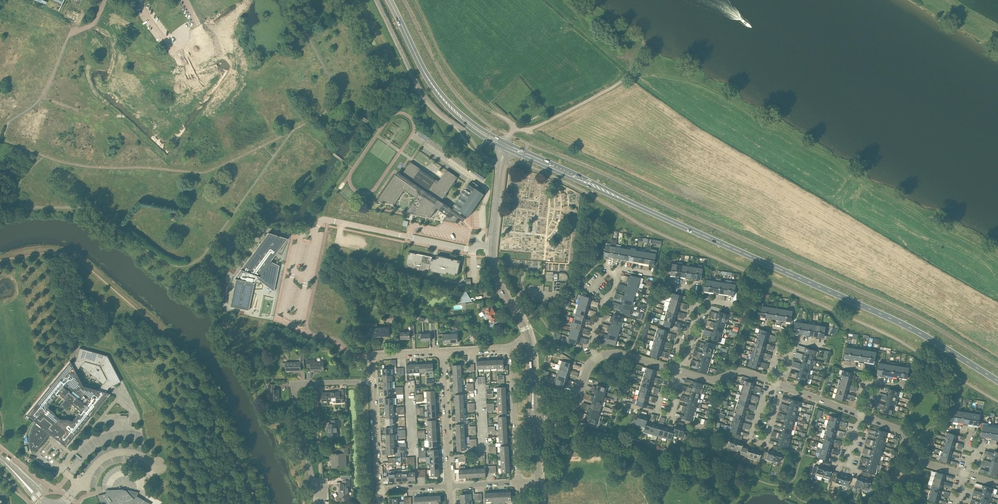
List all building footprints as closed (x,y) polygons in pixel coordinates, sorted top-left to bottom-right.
[(40,1),(41,1),(45,2),(46,2),(48,3),(47,5),(59,11),(64,0),(38,0),(40,1)] [(420,131),(418,135),(426,140),(428,136),(420,131)] [(396,174),(378,200),(391,203),(393,204),(394,204),(396,204),(396,203),(395,203),(405,190),(416,198),(413,202),(412,201),(410,205),(411,205),(407,212),(406,212),(431,217),(433,214),(434,215),(436,212),(435,211),(437,208),(447,215),(443,220),(455,222),(458,217),(459,217),(460,218),(462,215),(460,214),(462,212),(463,213),(468,217),(472,211),(478,203),(484,194),(483,193),(485,192),(475,185),(473,187),(468,184),(453,206),(452,208),(441,201),(444,197),(445,198),(448,195),(446,194),(452,185),(454,186),(456,183),(455,182),(458,177),(446,169),(446,170),(447,170),(439,181),(435,179),(436,179),(435,180),(420,170),(421,169),(411,162),(402,174),(401,174),(399,176),(396,174)] [(236,278),(230,306),(249,310),(254,282),(257,279),(274,291),(279,268),(271,261),(287,238),(268,232),(237,274),(236,278)] [(432,257),(408,252),(405,267),(414,269),(414,270),(429,273),(429,270),(449,275),(449,274),(458,275),(461,260),(437,255),(436,259),(432,258),(432,257)] [(639,282),(625,278),(624,281),(628,282),(628,284),(638,286),(639,287),(640,283),(639,282)] [(636,291),(622,287),(621,290),(626,291),(625,293),(635,296),(636,291)] [(462,303),(473,302),(466,291),(457,292),(458,293),(458,296),(461,296),(461,301),(462,303)] [(578,299),(580,299),(598,305),(599,302),(590,300),(591,297),(579,294),(578,299)] [(634,300),(615,295),(614,298),(623,300),(623,302),(632,305),(634,300)] [(680,302),(680,300),(671,297),(669,302),(683,306),(684,303),(680,302)] [(588,307),(578,304),(577,304),(576,308),(577,309),(591,313),(592,310),(587,309),(588,307)] [(490,306),(485,308),(482,311),(484,315),(483,316),(486,320),(490,317),(491,319),(490,319),(490,320),(489,321),(490,322),(490,323),(489,328),(492,329),(493,324),(494,323),(495,322),(495,320),(497,318),(495,315),(497,314),(492,306),(491,307),(490,306)] [(631,310),(617,306),(616,308),(620,310),(620,312),(629,315),(631,310)] [(677,311),(678,309),(668,306),(667,311),(680,315),(681,312),(677,311)] [(564,312),(560,326),(568,328),(570,321),(566,320),(568,313),(564,312)] [(576,313),(574,318),(588,322),(589,319),(585,318),(585,316),(576,313)] [(674,320),(675,318),(665,315),(664,320),(678,324),(679,322),(674,320)] [(717,321),(726,323),(728,319),(714,315),(713,317),(717,318),(717,321)] [(611,323),(621,326),(622,322),(608,318),(607,320),(612,321),(611,323)] [(583,325),(572,322),(570,327),(572,327),(585,331),(586,329),(582,327),(583,325)] [(414,328),(414,324),(411,324),(411,328),(410,328),(411,332),(401,332),(401,339),(410,338),(410,335),(415,335),(414,328)] [(714,330),(724,333),(725,328),(711,324),(710,326),(715,328),(714,330)] [(372,328),(372,332),(373,332),(374,336),(383,336),(383,334),(386,334),(386,336),(390,335),(390,327),(377,327),(377,326),(376,326),(373,326),(372,327),(372,328)] [(608,333),(618,336),(619,331),(605,327),(605,330),(609,331),(608,333)] [(656,332),(670,336),(671,333),(667,332),(667,330),(658,327),(656,332)] [(758,333),(772,337),(772,335),(768,334),(769,331),(756,328),(755,332),(758,333)] [(580,335),(570,332),(569,336),(587,342),(588,339),(579,337),(580,335)] [(421,333),(417,333),(418,339),(421,339),(421,341),(431,341),(431,333),(421,334),(421,333)] [(722,337),(708,333),(708,336),(712,337),(711,339),(721,342),(722,337)] [(587,342),(569,336),(567,343),(575,346),(575,343),(577,344),(578,342),(587,344),(587,342)] [(618,341),(617,340),(603,336),(602,339),(606,340),(606,342),(617,345),(618,341)] [(664,341),(665,339),(655,336),(654,341),(667,345),(668,343),(664,341)] [(766,341),(756,338),(755,342),(774,348),(774,345),(766,343),(766,341)] [(774,348),(755,342),(754,347),(763,350),(764,348),(773,351),(774,348)] [(715,349),(701,345),(700,347),(704,349),(704,351),(713,353),(715,349)] [(661,350),(662,348),(652,346),(651,350),(665,354),(665,352),(661,350)] [(805,353),(815,355),(816,350),(802,346),(802,349),(806,350),(805,353)] [(33,425),(31,428),(29,433),(29,437),(29,441),(29,446),(31,450),(32,454),(52,430),(62,439),(66,447),(110,393),(107,392),(108,388),(121,382),(107,356),(79,347),(75,361),(71,363),(70,361),(26,415),(35,417),(37,419),(35,421),(33,425)] [(763,350),(754,347),(752,347),(751,347),(751,348),(751,350),(753,350),(752,352),(766,356),(767,353),(763,352),(763,350)] [(712,358),(698,354),(697,357),(701,358),(701,360),(711,363),(712,358)] [(761,359),(751,356),(750,361),(764,365),(764,362),(760,361),(761,359)] [(815,365),(816,361),(814,360),(800,356),(799,358),(803,359),(803,362),(812,364),(815,365)] [(307,360),(307,362),(307,367),(311,367),(311,370),(316,370),(316,371),(316,372),(319,372),(319,370),(324,370),(324,368),(324,366),(324,362),(313,362),(313,360),(307,360)] [(812,364),(803,362),(802,364),(793,361),(792,363),(811,369),(812,364)] [(301,371),(301,362),(286,362),(286,371),(293,371),(293,370),(297,370),(297,371),(301,371)] [(709,367),(695,363),(695,366),(699,367),(698,369),(708,372),(709,367)] [(811,369),(792,363),(792,366),(800,369),(800,371),(809,374),(811,369)] [(570,370),(570,368),(561,365),(559,369),(578,375),(578,372),(570,370)] [(577,378),(578,375),(559,369),(558,374),(568,377),(568,375),(577,378)] [(843,370),(841,375),(855,379),(856,376),(852,375),(852,373),(843,370)] [(654,377),(654,375),(645,372),(643,376),(657,380),(658,378),(654,377)] [(567,379),(568,377),(556,374),(555,378),(570,383),(571,380),(567,379)] [(808,378),(794,374),(793,377),(798,378),(797,380),(807,383),(808,378)] [(570,383),(555,378),(554,383),(565,386),(565,384),(570,385),(570,383)] [(838,384),(852,388),(853,385),(849,384),(850,382),(840,379),(838,384)] [(693,386),(703,389),(704,384),(690,380),(690,383),(694,384),(693,386)] [(744,380),(743,385),(761,390),(762,387),(753,385),(754,383),(744,380)] [(651,386),(651,384),(642,381),(640,385),(654,390),(655,387),(651,386)] [(275,384),(269,384),(269,390),(270,390),(270,400),(279,400),(279,389),(274,390),(274,388),(275,388),(275,384)] [(463,391),(462,384),(454,385),(454,391),(456,391),(456,394),(462,394),(462,391),(463,391)] [(706,390),(703,389),(693,386),(693,388),(688,387),(688,389),(702,393),(704,394),(706,390)] [(889,391),(889,393),(898,396),(900,391),(881,386),(881,389),(889,391)] [(392,388),(384,388),(384,395),(386,395),(386,398),(392,398),(392,395),(392,388)] [(604,397),(606,392),(592,388),(591,390),(595,392),(595,394),(604,397)] [(690,395),(700,398),(702,393),(688,389),(687,392),(691,393),(690,395)] [(750,394),(751,392),(741,389),(740,394),(754,398),(754,395),(750,394)] [(846,393),(847,392),(837,389),(835,393),(854,399),(855,396),(846,393)] [(648,395),(649,393),(639,390),(638,395),(652,399),(652,396),(648,395)] [(343,395),(340,395),(340,392),(334,392),(334,393),(332,393),(332,392),(322,393),(322,405),(323,405),(323,403),(328,403),(328,401),(338,400),(338,402),(344,402),(343,395)] [(790,404),(800,407),(801,402),(783,396),(782,399),(791,402),(790,404)] [(592,401),(592,403),(602,406),(603,401),(589,397),(588,400),(592,401)] [(886,403),(896,405),(897,401),(883,397),(883,399),(887,401),(886,403)] [(645,404),(646,402),(636,399),(635,404),(649,408),(650,405),(645,404)] [(688,404),(697,407),(699,403),(685,399),(684,401),(688,402),(688,404)] [(748,403),(748,401),(738,399),(737,403),(751,407),(752,405),(748,403)] [(499,416),(505,416),(505,413),(507,413),(507,406),(498,407),(499,413),(499,416)] [(589,412),(599,415),(600,410),(586,406),(586,409),(590,410),(589,412)] [(893,415),(894,410),(881,406),(880,409),(884,410),(883,412),(893,415)] [(797,416),(798,411),(784,407),(784,410),(788,411),(787,413),(797,416)] [(685,414),(695,416),(696,412),(682,408),(681,410),(686,412),(685,414)] [(734,412),(753,418),(754,415),(745,412),(745,411),(736,408),(734,412)] [(640,425),(644,412),(642,411),(641,415),(639,414),(637,419),(634,419),(633,423),(640,425)] [(601,416),(599,415),(589,412),(589,414),(584,413),(584,416),(600,420),(601,416)] [(465,420),(464,414),(456,414),(456,421),(457,421),(458,424),(464,424),(464,420),(465,420)] [(648,433),(654,414),(651,414),(649,422),(647,422),(645,427),(643,432),(648,433)] [(653,434),(656,425),(654,424),(656,415),(654,414),(648,433),(653,434)] [(830,415),(828,420),(847,425),(847,423),(839,420),(839,418),(830,415)] [(598,427),(600,420),(584,416),(583,418),(587,419),(586,424),(598,427)] [(794,425),(796,420),(782,416),(781,419),(785,420),(785,422),(794,425)] [(394,417),(386,418),(386,425),(387,425),(387,428),(394,427),(394,424),(395,424),(394,417)] [(435,417),(428,417),(428,420),(428,427),(436,427),(436,420),(435,420),(435,417)] [(743,420),(733,417),(732,422),(745,426),(746,423),(742,422),(743,420)] [(824,424),(827,424),(837,427),(837,425),(846,428),(847,425),(828,420),(826,419),(824,424)] [(339,420),(336,420),(331,420),(332,424),(328,424),(329,429),(328,429),(327,429),(327,432),(329,432),(329,437),(332,437),(333,437),(333,436),(338,436),(337,425),(339,425),(339,420)] [(657,436),(662,422),(659,421),(658,425),(656,425),(653,434),(657,436)] [(677,436),(682,423),(679,422),(678,426),(675,425),(674,430),(672,435),(673,435),(677,436)] [(794,425),(785,422),(784,424),(775,422),(774,424),(793,430),(794,425)] [(684,423),(682,423),(677,436),(685,439),(687,432),(684,431),(685,428),(683,427),(684,423)] [(671,440),(673,435),(672,435),(674,430),(672,429),(673,425),(668,424),(667,428),(665,427),(662,437),(671,440)] [(782,429),(782,431),(791,434),(793,430),(774,424),(774,427),(782,429)] [(827,424),(826,429),(839,433),(840,431),(836,429),(837,427),(827,424)] [(740,429),(730,426),(728,425),(726,430),(743,435),(744,432),(739,431),(740,429)] [(885,441),(887,437),(868,431),(868,434),(876,437),(876,438),(885,441)] [(834,436),(822,433),(821,437),(823,437),(823,438),(841,444),(842,441),(833,439),(834,436)] [(779,440),(789,443),(790,439),(776,435),(776,437),(780,438),(779,440)] [(508,436),(499,436),(499,443),(501,443),(501,446),(507,446),(507,443),(508,442),(508,436)] [(943,441),(958,445),(959,443),(954,441),(955,439),(945,437),(944,440),(943,440),(943,441)] [(728,446),(734,448),(737,439),(733,438),(733,440),(730,439),(729,440),(729,441),(728,446)] [(841,444),(823,438),(822,443),(831,446),(832,444),(841,446),(841,444)] [(741,440),(737,439),(734,448),(741,450),(740,454),(744,455),(747,446),(743,445),(743,444),(743,443),(741,442),(741,440)] [(831,446),(822,443),(821,443),(819,442),(817,447),(839,453),(839,450),(830,448),(831,446)] [(873,448),(883,451),(884,446),(870,442),(869,445),(874,446),(873,448)] [(436,446),(430,447),(430,456),(439,456),(438,449),(436,449),(436,446)] [(753,458),(755,448),(751,447),(751,449),(749,448),(749,447),(747,446),(744,455),(753,458)] [(952,451),(952,449),(943,446),(941,450),(960,456),(961,453),(952,451)] [(817,447),(816,451),(819,452),(828,455),(829,453),(838,455),(839,453),(817,447)] [(348,448),(346,448),(341,448),(341,453),(330,454),(330,459),(333,459),(333,467),(347,467),(346,455),(349,455),(348,448)] [(763,459),(765,451),(762,450),(761,452),(759,451),(759,450),(755,448),(753,458),(759,460),(760,458),(763,459)] [(773,460),(776,451),(772,449),(771,451),(769,450),(768,452),(765,451),(763,459),(773,462),(773,460)] [(780,452),(776,451),(773,460),(780,462),(781,457),(782,457),(782,456),(782,454),(779,454),(780,452)] [(870,457),(880,460),(881,455),(868,451),(867,454),(871,455),(870,457)] [(828,457),(828,455),(819,452),(817,457),(831,461),(832,458),(828,457)] [(997,462),(997,457),(984,453),(984,455),(992,458),(992,460),(997,462)] [(949,460),(950,458),(940,455),(939,460),(953,464),(953,461),(949,460)] [(879,465),(880,460),(870,457),(870,459),(861,457),(860,459),(879,465)] [(868,466),(877,469),(879,465),(860,459),(859,462),(868,464),(868,466)] [(997,472),(997,467),(986,463),(985,466),(990,467),(989,469),(997,472)] [(812,474),(822,477),(826,465),(822,464),(821,466),(818,465),(818,466),(814,465),(812,474)] [(832,481),(834,472),(832,471),(832,470),(832,469),(829,468),(830,466),(826,465),(822,477),(829,479),(829,480),(832,481)] [(876,474),(877,469),(868,466),(867,468),(858,466),(857,469),(862,470),(876,474)] [(935,471),(934,476),(944,479),(944,477),(953,479),(954,477),(935,471)] [(832,481),(841,484),(844,474),(840,473),(840,475),(837,474),(838,473),(834,472),(832,481)] [(852,485),(854,477),(851,476),(850,478),(848,477),(848,476),(844,474),(841,484),(848,486),(849,484),(852,485)] [(856,478),(854,477),(852,485),(855,486),(861,488),(865,477),(860,475),(860,477),(857,476),(857,478),(856,478)] [(944,479),(934,476),(933,481),(947,485),(947,482),(943,481),(944,479)] [(868,479),(869,478),(865,477),(861,488),(868,490),(870,483),(871,482),(870,482),(871,480),(868,479)] [(350,480),(348,480),(343,480),(343,484),(340,484),(340,497),(343,497),(343,500),(351,500),(351,496),(349,496),(348,486),(350,486),(350,480)] [(983,490),(993,493),(994,488),(976,483),(975,486),(984,488),(983,490)] [(941,488),(931,485),(930,490),(944,494),(945,491),(940,490),(941,488)] [(123,489),(110,490),(110,491),(107,492),(107,493),(98,495),(99,499),(101,502),(102,503),(151,503),(137,496),(138,494),(138,492),(128,490),(127,492),(125,490),(124,490),(123,489)] [(990,502),(991,498),(977,493),(977,496),(981,497),(980,499),(990,502)] [(938,497),(929,495),(927,499),(941,503),(942,501),(938,499),(938,497)]
